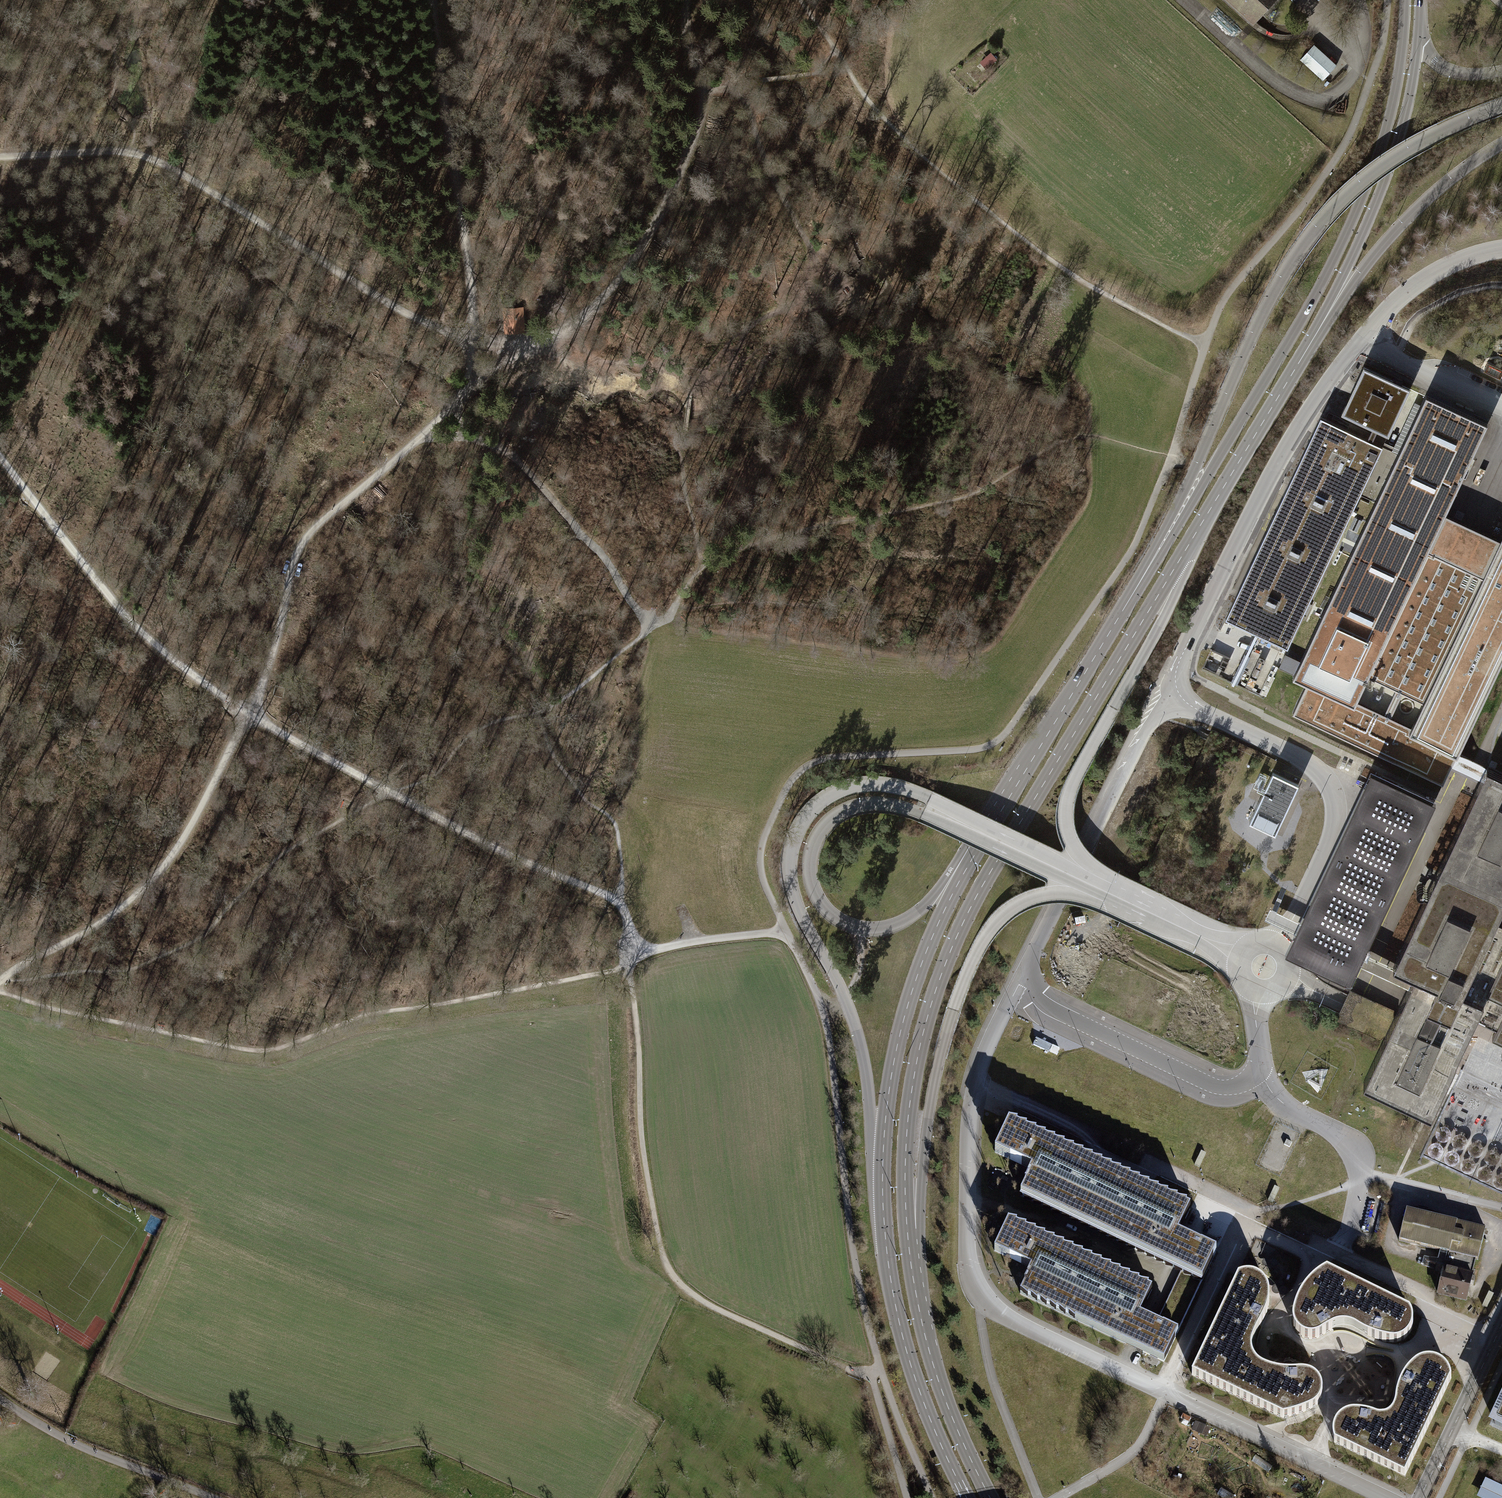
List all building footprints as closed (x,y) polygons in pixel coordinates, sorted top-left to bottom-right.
[(1274,0),(1230,0),(1254,22),(1257,18),(1261,14),(1274,0)] [(998,45),(991,52),(1002,63),(1009,56),(998,45)] [(1314,45),(1300,60),(1323,80),(1325,78),(1336,65),(1314,45)] [(524,307),(505,307),(506,330),(524,329),(524,307)] [(1409,389),(1364,367),(1343,413),(1388,434),(1409,389)] [(1398,456),(1459,484),(1486,423),(1424,395),(1398,456)] [(1285,653),(1382,446),(1321,417),(1218,634),(1202,668),(1264,697),(1278,668),(1293,676),(1301,660),(1285,653)] [(1354,420),(1350,430),(1375,441),(1377,438),(1385,441),(1388,434),(1354,420)] [(1443,783),(1449,770),(1456,756),(1501,659),(1501,535),(1500,539),(1445,513),(1459,484),(1398,456),(1301,660),(1293,676),(1308,683),(1293,712),(1443,783)] [(1487,765),(1485,770),(1456,756),(1449,770),(1478,784),(1450,842),(1430,885),(1393,963),(1415,973),(1385,1036),(1363,1082),(1423,1110),(1427,1112),(1431,1113),(1451,1071),(1476,1018),(1496,1027),(1492,1036),(1501,1040),(1501,923),(1496,920),(1498,916),(1501,907),(1501,772),(1487,765)] [(1295,929),(1285,950),(1350,981),(1436,800),(1371,769),(1295,929)] [(1299,784),(1272,771),(1249,821),(1275,834),(1299,784)] [(1394,1010),(1349,989),(1335,1019),(1380,1040),(1384,1035),(1385,1036),(1394,1016),(1394,1015),(1394,1010)] [(1320,1067),(1305,1076),(1320,1085),(1320,1067)] [(1177,1238),(1179,1234),(1191,1208),(1153,1190),(1077,1155),(1009,1123),(995,1153),(1010,1160),(1010,1159),(1015,1162),(1029,1168),(1031,1169),(1177,1238)] [(1197,1166),(1199,1168),(1206,1154),(1201,1151),(1194,1165),(1197,1166)] [(1177,1238),(1031,1169),(1025,1184),(1026,1184),(1020,1196),(1083,1225),(1172,1267),(1177,1270),(1180,1271),(1202,1281),(1216,1252),(1201,1245),(1191,1240),(1185,1238),(1179,1234),(1177,1238)] [(1270,1202),(1272,1203),(1279,1189),(1275,1186),(1268,1200),(1270,1202)] [(1449,1252),(1444,1269),(1471,1276),(1475,1259),(1477,1259),(1484,1229),(1407,1210),(1399,1240),(1449,1252)] [(1029,1267),(1031,1268),(1138,1319),(1140,1315),(1141,1313),(1152,1289),(1071,1251),(1008,1222),(994,1251),(1029,1267)] [(1147,1318),(1140,1315),(1138,1319),(1031,1268),(1019,1293),(1126,1344),(1132,1347),(1140,1351),(1164,1362),(1178,1332),(1156,1322),(1154,1321),(1147,1318)] [(1472,1276),(1471,1276),(1444,1269),(1443,1273),(1438,1291),(1438,1294),(1466,1300),(1472,1276)] [(1180,1271),(1156,1322),(1178,1332),(1202,1281),(1180,1271)] [(1410,1311),(1327,1272),(1322,1275),(1317,1278),(1313,1282),(1308,1286),(1304,1291),(1301,1295),(1298,1300),(1294,1311),(1292,1319),(1293,1324),(1294,1329),(1296,1332),(1300,1335),(1304,1338),(1308,1339),(1314,1339),(1319,1338),(1329,1331),(1337,1328),(1341,1327),(1345,1327),(1351,1328),(1355,1330),(1362,1334),(1369,1338),(1377,1340),(1383,1341),(1390,1343),(1395,1343),(1400,1342),(1403,1341),(1407,1339),(1410,1337),(1413,1334),(1414,1329),(1414,1325),(1414,1321),(1412,1317),(1411,1313),(1410,1311)] [(1191,1375),(1282,1418),(1291,1416),(1301,1413),(1310,1409),(1315,1406),(1318,1403),(1320,1398),(1321,1392),(1321,1386),(1318,1382),(1316,1378),(1313,1376),(1309,1374),(1303,1373),(1288,1373),(1275,1371),(1268,1370),(1260,1366),(1255,1361),(1252,1357),(1250,1348),(1252,1342),(1262,1320),(1267,1310),(1268,1302),(1268,1296),(1268,1294),(1266,1289),(1265,1285),(1261,1281),(1258,1278),(1253,1276),(1249,1275),(1246,1275),(1241,1276),(1237,1277),(1191,1375)] [(1465,1340),(1411,1313),(1412,1317),(1414,1321),(1414,1325),(1414,1329),(1413,1334),(1410,1337),(1407,1339),(1403,1341),(1400,1342),(1395,1343),(1390,1343),(1392,1344),(1397,1347),(1402,1352),(1405,1358),(1406,1361),(1407,1364),(1407,1365),(1406,1367),(1409,1369),(1414,1364),(1419,1362),(1424,1360),(1430,1360),(1436,1361),(1441,1362),(1445,1365),(1448,1368),(1451,1372),(1452,1376),(1465,1340)] [(1406,1476),(1452,1379),(1452,1376),(1451,1372),(1448,1368),(1445,1365),(1441,1362),(1436,1361),(1430,1360),(1424,1360),(1419,1362),(1414,1364),(1409,1369),(1405,1376),(1401,1383),(1398,1391),(1396,1404),(1393,1410),(1390,1414),(1386,1417),(1381,1418),(1377,1417),(1369,1415),(1358,1413),(1351,1413),(1346,1415),(1343,1417),(1337,1422),(1334,1429),(1334,1437),(1336,1444),(1406,1476)] [(1493,1424),(1501,1428),(1501,1406),(1493,1424)] [(1485,1479),(1477,1497),(1480,1497),(1501,1497),(1501,1486),(1485,1479)]
